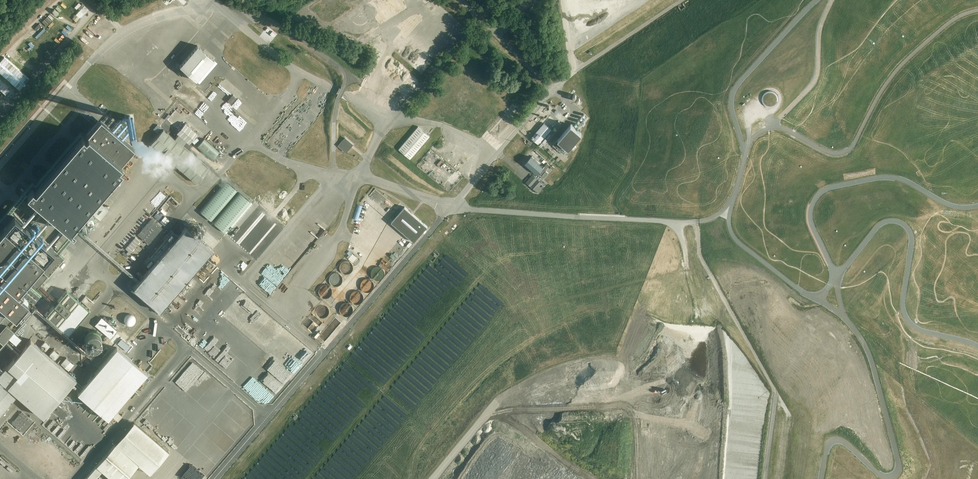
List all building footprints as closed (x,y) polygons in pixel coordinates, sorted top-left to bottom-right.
[(383,26),(399,16),(389,0),(374,0),(373,1),(374,3),(370,6),(383,26)] [(79,19),(88,10),(83,6),(79,10),(80,10),(75,14),(76,15),(75,15),(79,19)] [(61,39),(63,37),(56,30),(54,32),(61,39)] [(122,47),(134,57),(143,46),(132,36),(122,47)] [(197,81),(205,70),(214,60),(197,45),(180,66),(197,81)] [(27,55),(37,65),(42,60),(31,50),(27,55)] [(212,65),(206,72),(210,76),(216,69),(212,65)] [(155,76),(167,88),(177,78),(169,70),(166,73),(164,71),(163,72),(161,70),(155,76)] [(134,86),(146,96),(156,83),(150,78),(149,80),(146,83),(149,86),(147,89),(144,87),(142,89),(137,85),(139,84),(137,82),(134,86)] [(170,91),(176,97),(187,85),(182,80),(170,91)] [(402,81),(398,86),(408,94),(413,86),(411,85),(409,87),(402,81)] [(12,95),(0,85),(0,108),(3,104),(5,105),(8,101),(7,101),(12,95)] [(384,98),(395,109),(404,98),(393,88),(384,98)] [(770,107),(771,107),(772,107),(773,107),(773,106),(774,106),(775,106),(775,105),(776,104),(777,103),(777,102),(778,101),(778,100),(778,99),(778,98),(777,97),(777,96),(777,95),(776,95),(776,94),(775,94),(775,93),(774,93),(773,92),(772,91),(771,91),(770,91),(769,91),(768,91),(767,92),(766,92),(765,93),(764,93),(764,94),(763,94),(763,95),(762,95),(762,96),(762,97),(762,98),(762,99),(762,100),(762,101),(762,102),(762,103),(763,104),(764,105),(764,106),(765,106),(766,106),(767,107),(768,107),(769,107),(770,107)] [(241,97),(250,102),(253,97),(244,92),(241,97)] [(579,103),(582,99),(574,93),(571,97),(579,103)] [(231,104),(236,98),(233,95),(227,101),(231,104)] [(562,110),(565,107),(561,103),(558,107),(556,104),(552,108),(556,111),(558,110),(558,109),(559,108),(562,110)] [(540,119),(543,122),(550,116),(547,113),(540,119)] [(122,168),(119,165),(135,147),(101,118),(85,137),(82,134),(73,144),(54,167),(49,172),(40,182),(35,189),(32,187),(32,186),(26,193),(72,232),(75,229),(72,226),(74,224),(85,233),(96,220),(85,211),(122,168)] [(531,138),(539,144),(552,129),(544,122),(531,138)] [(188,143),(197,133),(185,123),(176,133),(188,143)] [(563,155),(581,134),(571,124),(552,145),(563,155)] [(410,159),(429,136),(418,126),(398,149),(410,159)] [(196,183),(209,168),(163,129),(150,144),(196,183)] [(436,143),(443,136),(441,133),(434,141),(436,143)] [(346,152),(353,144),(345,138),(339,146),(346,152)] [(431,152),(436,144),(433,142),(427,150),(431,152)] [(554,157),(557,155),(549,149),(547,151),(554,157)] [(438,176),(452,157),(443,151),(443,152),(435,152),(439,155),(440,152),(440,158),(438,158),(438,160),(433,156),(432,157),(429,157),(424,164),(424,166),(437,176),(438,176)] [(544,165),(547,161),(537,152),(533,156),(544,165)] [(537,174),(543,167),(530,157),(524,164),(537,174)] [(546,163),(543,167),(537,174),(539,177),(549,165),(546,163)] [(283,174),(277,181),(281,184),(289,175),(284,170),(281,173),(283,174)] [(535,191),(542,183),(532,174),(525,182),(535,191)] [(213,198),(227,211),(243,193),(228,181),(213,198)] [(378,201),(386,208),(391,203),(382,196),(378,201)] [(100,218),(107,209),(98,201),(91,210),(100,218)] [(356,221),(361,205),(356,203),(350,222),(353,223),(354,220),(356,221)] [(391,222),(395,225),(414,242),(423,232),(424,233),(426,231),(424,230),(427,226),(404,207),(391,222)] [(9,306),(16,312),(15,313),(17,312),(28,299),(20,292),(23,289),(20,286),(40,263),(51,272),(64,256),(48,242),(8,208),(0,218),(0,316),(9,306)] [(220,218),(220,214),(217,217),(217,214),(214,214),(215,215),(213,217),(209,221),(208,220),(205,220),(205,217),(202,214),(201,221),(204,223),(212,223),(210,226),(212,226),(214,223),(215,223),(220,218)] [(366,228),(370,222),(361,215),(356,221),(366,228)] [(185,227),(133,288),(160,311),(212,250),(185,227)] [(270,265),(285,275),(296,260),(281,250),(270,265)] [(346,274),(347,274),(348,274),(349,274),(350,273),(351,273),(351,272),(352,271),(352,270),(353,270),(353,269),(353,268),(353,267),(353,266),(353,265),(352,265),(352,264),(352,263),(351,263),(351,262),(350,262),(349,261),(348,261),(347,261),(346,261),(345,261),(344,261),(343,261),(343,262),(342,262),(341,263),(340,264),(340,265),(339,266),(339,267),(339,268),(339,269),(340,270),(340,271),(341,271),(341,272),(342,273),(343,273),(343,274),(344,274),(345,274),(346,274)] [(377,280),(378,280),(379,280),(380,280),(381,279),(382,278),(383,278),(383,277),(384,276),(384,275),(384,274),(384,273),(384,272),(384,271),(383,270),(383,269),(382,268),(381,268),(380,267),(379,267),(378,267),(377,267),(376,267),(375,267),(375,268),(374,268),(373,269),(372,270),(372,271),(371,272),(371,273),(371,274),(371,275),(372,276),(372,277),(373,277),(373,278),(374,278),(374,279),(375,279),(375,280),(376,280),(377,280)] [(335,286),(336,286),(337,286),(338,286),(339,285),(340,285),(340,284),(341,284),(341,283),(342,282),(342,281),(342,280),(342,279),(342,278),(342,277),(341,276),(341,275),(340,275),(340,274),(339,274),(338,273),(337,273),(336,273),(335,273),(334,273),(333,273),(332,274),(331,274),(331,275),(330,275),(330,276),(329,277),(329,278),(329,279),(329,280),(329,281),(329,282),(330,283),(330,284),(331,284),(331,285),(332,285),(333,286),(334,286),(335,286)] [(53,303),(54,302),(52,301),(54,299),(55,300),(56,300),(57,301),(57,300),(32,278),(28,282),(54,304),(55,303),(54,302),(54,303),(53,303)] [(367,292),(368,292),(369,292),(370,292),(370,291),(371,291),(372,291),(372,290),(373,290),(373,289),(373,288),(374,288),(374,287),(374,286),(374,285),(374,284),(373,283),(373,282),(372,281),(371,280),(370,280),(369,279),(368,279),(367,279),(366,279),(365,280),(364,280),(363,281),(362,282),(361,283),(361,284),(361,285),(361,286),(361,287),(361,288),(362,289),(362,290),(363,290),(363,291),(364,291),(365,292),(366,292),(367,292)] [(325,298),(326,298),(327,298),(328,298),(329,297),(330,296),(331,295),(332,294),(332,293),(332,292),(332,291),(332,290),(331,289),(331,288),(330,288),(330,287),(329,287),(329,286),(328,286),(328,285),(327,285),(326,285),(325,285),(324,285),(323,285),(322,286),(321,286),(321,287),(320,287),(320,288),(319,288),(319,289),(319,290),(318,291),(318,292),(319,293),(319,294),(319,295),(320,296),(321,297),(322,298),(323,298),(324,298),(325,298)] [(210,303),(222,296),(214,294),(216,294),(217,294),(220,292),(216,291),(216,290),(215,290),(212,292),(209,287),(208,289),(205,290),(205,295),(203,295),(202,292),(204,291),(203,289),(203,286),(199,289),(198,290),(201,296),(205,296),(208,295),(208,293),(210,296),(207,298),(210,303)] [(55,303),(54,304),(49,310),(47,308),(44,312),(46,314),(45,315),(58,325),(79,301),(67,290),(63,294),(62,294),(57,300),(57,301),(56,300),(55,300),(54,299),(52,301),(54,302),(53,303),(54,303),(54,302),(55,303)] [(356,305),(357,305),(358,304),(359,304),(360,304),(360,303),(361,303),(361,302),(362,302),(362,301),(363,301),(363,300),(363,299),(363,298),(363,297),(363,296),(363,295),(362,294),(361,293),(360,292),(359,292),(358,291),(357,291),(356,291),(355,291),(354,292),(353,292),(352,293),(351,294),(350,295),(350,296),(350,297),(350,298),(350,299),(350,300),(350,301),(351,301),(351,302),(352,302),(352,303),(353,303),(353,304),(354,304),(355,304),(356,305)] [(346,316),(347,316),(348,316),(349,316),(350,315),(351,314),(352,313),(352,312),(353,311),(353,310),(353,309),(353,308),(352,308),(352,307),(352,306),(351,306),(351,305),(350,305),(350,304),(349,304),(348,304),(347,303),(346,303),(345,303),(344,304),(343,304),(342,304),(342,305),(341,305),(341,306),(340,307),(340,308),(340,309),(340,310),(340,311),(340,312),(340,313),(341,313),(341,314),(342,315),(343,316),(344,316),(345,316),(346,316)] [(322,319),(323,319),(324,319),(325,318),(326,318),(327,317),(328,316),(328,315),(328,314),(329,314),(329,313),(329,312),(329,311),(329,310),(328,310),(328,309),(328,308),(327,308),(327,307),(326,307),(325,306),(324,305),(323,305),(322,305),(321,305),(320,305),(319,306),(318,307),(317,308),(316,308),(316,309),(316,310),(315,310),(315,311),(315,312),(315,313),(315,314),(316,314),(316,315),(316,316),(317,316),(317,317),(318,317),(319,318),(320,318),(320,319),(321,319),(322,319)] [(126,325),(128,326),(130,326),(132,325),(134,324),(135,322),(136,320),(135,317),(133,315),(131,314),(128,314),(126,315),(124,316),(123,319),(123,321),(124,323),(126,325)] [(115,324),(112,327),(100,316),(93,324),(108,337),(118,327),(115,324)] [(2,342),(2,343),(3,343),(14,331),(14,330),(14,329),(13,329),(0,318),(0,340),(2,342)] [(92,346),(95,346),(98,345),(100,343),(102,340),(102,337),(102,334),(100,332),(98,330),(95,329),(92,329),(89,330),(87,332),(86,334),(85,337),(85,340),(87,343),(89,345),(92,346)] [(43,417),(75,380),(54,362),(53,361),(30,342),(7,369),(6,367),(0,374),(0,380),(1,381),(0,382),(0,413),(1,413),(17,395),(21,398),(43,417)] [(77,393),(108,419),(147,373),(116,347),(77,393)] [(169,452),(134,422),(86,478),(94,478),(102,471),(112,478),(126,478),(138,465),(150,474),(169,452)]
